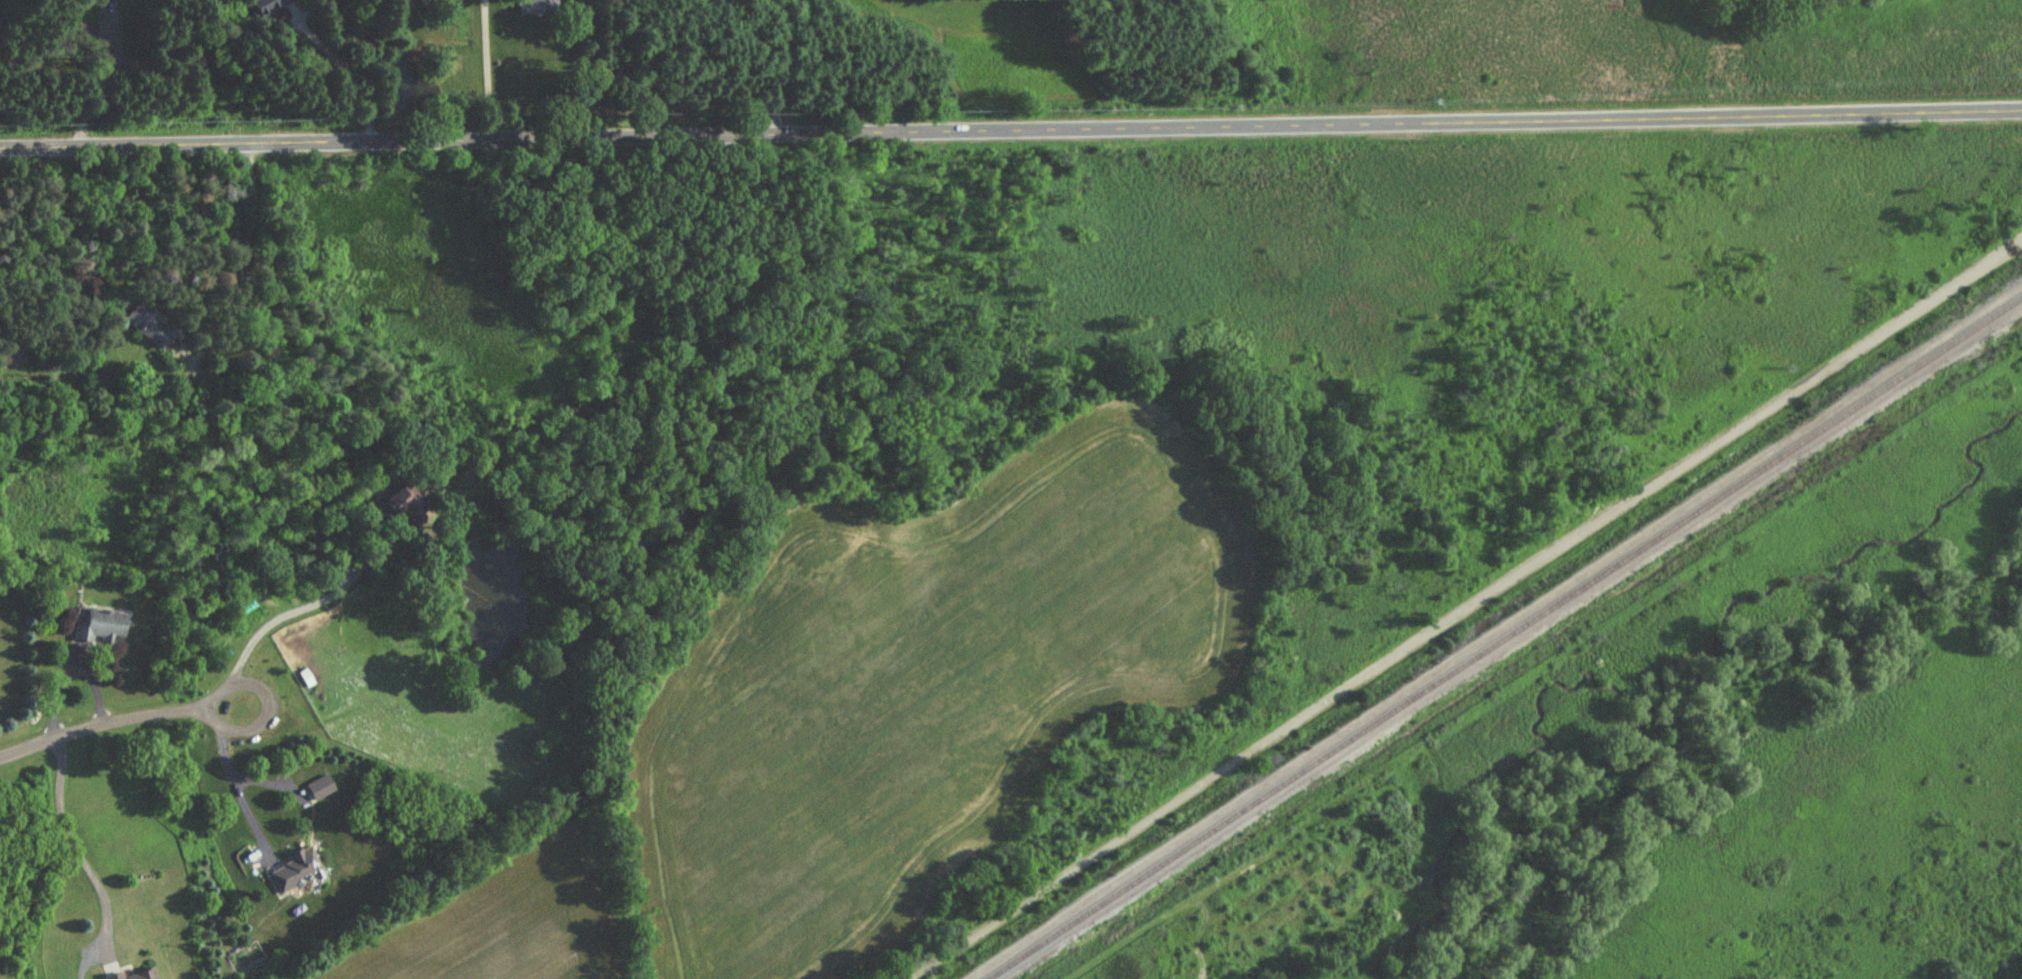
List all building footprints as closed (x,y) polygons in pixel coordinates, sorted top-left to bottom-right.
[(254,18),(245,0),(287,0),(288,1),(254,18)] [(516,14),(515,0),(548,0),(549,11),(516,14)] [(164,353),(178,335),(139,304),(125,322),(164,353)] [(415,522),(431,509),(408,481),(379,506),(392,520),(404,509),(415,522)] [(75,640),(117,647),(119,638),(126,639),(129,615),(89,609),(87,622),(79,621),(75,640)] [(316,803),(338,792),(329,775),(307,786),(316,803)] [(314,849),(269,869),(282,896),(315,880),(317,886),(329,881),(314,849)] [(155,968),(126,976),(125,973),(106,978),(158,978),(155,968)]
